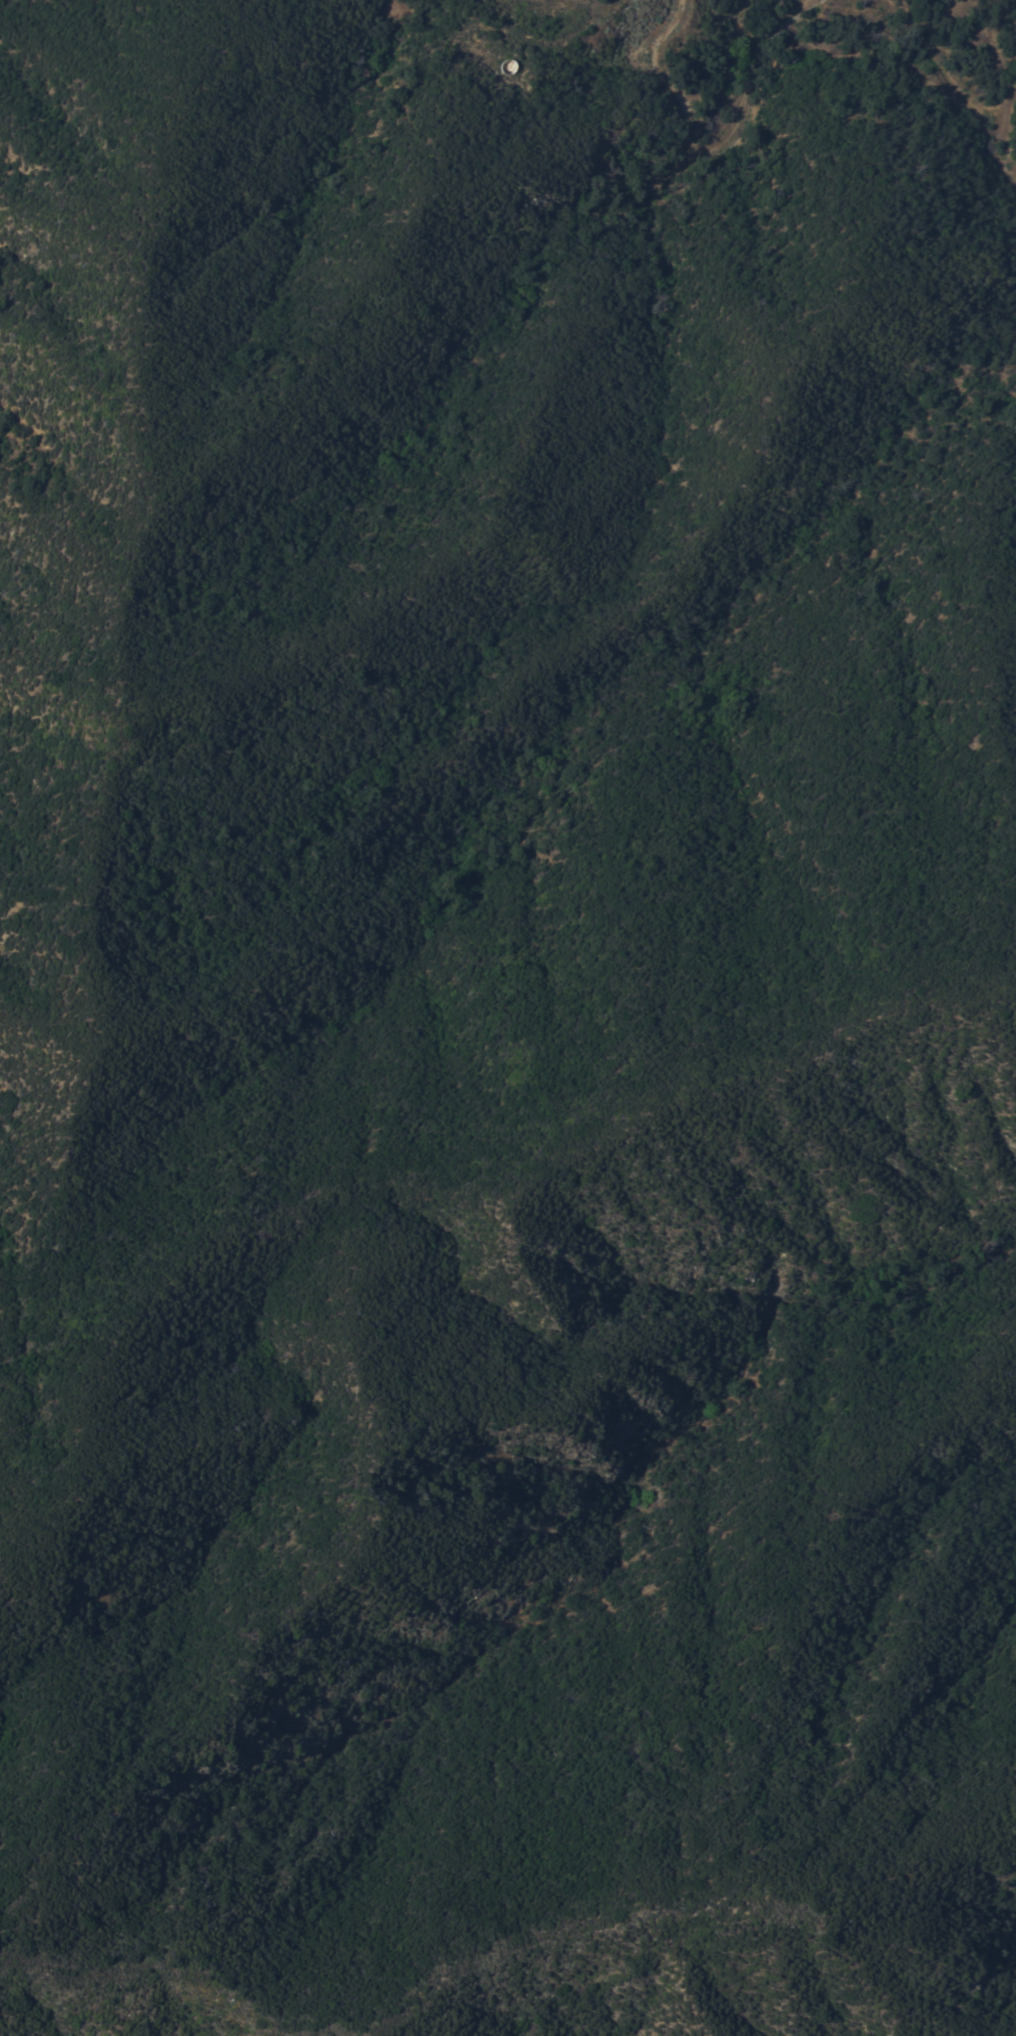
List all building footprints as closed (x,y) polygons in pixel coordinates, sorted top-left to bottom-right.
[(515,69),(514,70),(512,72),(510,73),(507,73),(505,73),(502,71),(502,70),(501,68),(500,65),(501,63),(502,60),(503,59),(506,58),(508,58),(511,59),(512,59),(514,61),(515,64),(515,66),(515,69)]
